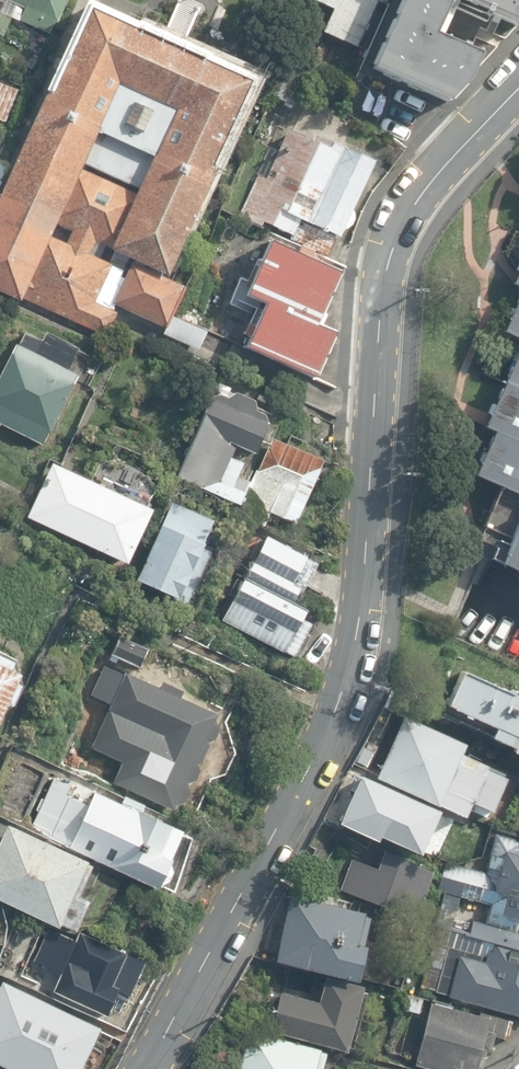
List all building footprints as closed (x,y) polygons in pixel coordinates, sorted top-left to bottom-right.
[(3,37),(11,18),(50,33),(55,23),(58,24),(67,0),(0,0),(0,36),(3,37)] [(356,48),(356,47),(377,1),(385,5),(387,0),(316,0),(316,2),(333,9),(322,32),(356,48)] [(442,100),(466,79),(478,52),(434,33),(448,0),(404,0),(373,69),(442,100)] [(511,24),(518,17),(518,0),(456,0),(511,24)] [(185,288),(164,278),(254,79),(171,41),(88,3),(0,195),(0,292),(21,302),(23,297),(107,336),(120,307),(166,329),(185,288)] [(276,98),(294,107),(311,73),(292,64),(276,98)] [(5,123),(18,90),(0,83),(0,121),(5,123)] [(263,223),(329,254),(373,160),(316,134),(312,142),(287,130),(264,178),(257,175),(237,217),(260,228),(263,223)] [(246,347),(314,378),(335,331),(315,322),(339,269),(271,238),(244,297),(264,306),(246,347)] [(516,308),(513,306),(508,317),(510,318),(511,319),(506,331),(518,337),(518,302),(516,308)] [(166,335),(200,350),(208,331),(173,317),(166,335)] [(44,446),(79,375),(67,370),(78,349),(46,333),(42,340),(25,332),(18,345),(16,344),(0,376),(0,424),(44,446)] [(518,350),(514,359),(517,360),(514,366),(513,365),(508,375),(510,375),(506,382),(505,386),(503,385),(498,397),(500,398),(497,403),(493,402),(488,412),(491,414),(492,414),(487,426),(497,430),(488,451),(486,450),(484,450),(480,459),(479,461),(482,462),(476,475),(504,488),(518,495),(518,350)] [(175,475),(237,502),(248,477),(235,471),(241,459),(228,454),(234,441),(252,449),(268,413),(252,407),(254,402),(214,385),(175,475)] [(236,511),(263,523),(267,515),(276,518),(278,512),(295,519),(318,464),(317,464),(321,455),(272,434),(257,469),(255,468),(236,511)] [(27,517),(127,562),(152,509),(149,507),(158,488),(97,460),(87,482),(50,465),(27,517)] [(136,583),(186,606),(211,550),(204,547),(215,521),(171,502),(136,583)] [(513,540),(486,528),(481,539),(499,547),(496,554),(494,558),(503,563),(516,568),(515,571),(518,573),(518,525),(513,540)] [(244,577),(291,601),(298,586),(290,582),(303,557),(265,537),(244,577)] [(291,601),(244,577),(222,620),(293,657),(309,627),(299,622),(305,608),(291,601)] [(111,655),(139,667),(147,650),(119,637),(111,655)] [(5,707),(14,702),(21,685),(15,666),(0,659),(0,719),(5,707)] [(112,782),(173,810),(175,806),(185,802),(190,791),(186,784),(195,780),(200,771),(197,764),(200,763),(209,745),(208,741),(214,740),(218,730),(214,719),(216,714),(181,698),(183,692),(161,682),(158,688),(125,672),(123,676),(104,667),(91,695),(110,703),(90,747),(122,761),(112,782)] [(512,691),(511,693),(462,671),(446,708),(494,729),(490,737),(512,747),(510,750),(518,754),(518,694),(512,691)] [(467,743),(404,715),(377,778),(465,817),(472,801),(492,810),(506,778),(486,769),(488,765),(463,754),(467,743)] [(380,836),(418,854),(438,811),(361,776),(340,823),(378,840),(380,836)] [(29,827),(157,887),(183,831),(95,791),(89,804),(70,795),(65,806),(61,804),(70,784),(54,777),(29,827)] [(75,929),(88,901),(78,897),(92,865),(87,862),(88,860),(7,825),(0,840),(0,899),(58,924),(59,922),(75,929)] [(518,1015),(518,837),(496,830),(484,874),(445,863),(438,890),(487,903),(482,922),(471,919),(468,932),(437,924),(431,944),(447,948),(436,993),(518,1015)] [(341,891),(416,917),(432,870),(383,853),(378,868),(352,859),(341,891)] [(274,960),(356,979),(364,945),(362,944),(368,915),(363,914),(363,911),(289,894),(274,960)] [(52,991),(107,1015),(108,1011),(117,1015),(126,995),(129,996),(145,960),(78,931),(74,939),(48,928),(34,961),(60,973),(52,991)] [(270,1030),(346,1049),(362,986),(323,976),(317,1000),(280,990),(270,1030)] [(11,1068),(79,1068),(99,1026),(1,981),(0,984),(0,1064),(11,1068)] [(418,1014),(422,997),(403,993),(399,1010),(418,1014)] [(433,1068),(475,1068),(480,1051),(491,1054),(495,1038),(507,1042),(513,1020),(480,1011),(478,1017),(431,1004),(415,1064),(433,1068)] [(325,1051),(318,1049),(319,1047),(250,1029),(249,1032),(242,1030),(232,1068),(320,1068),(325,1051)]
